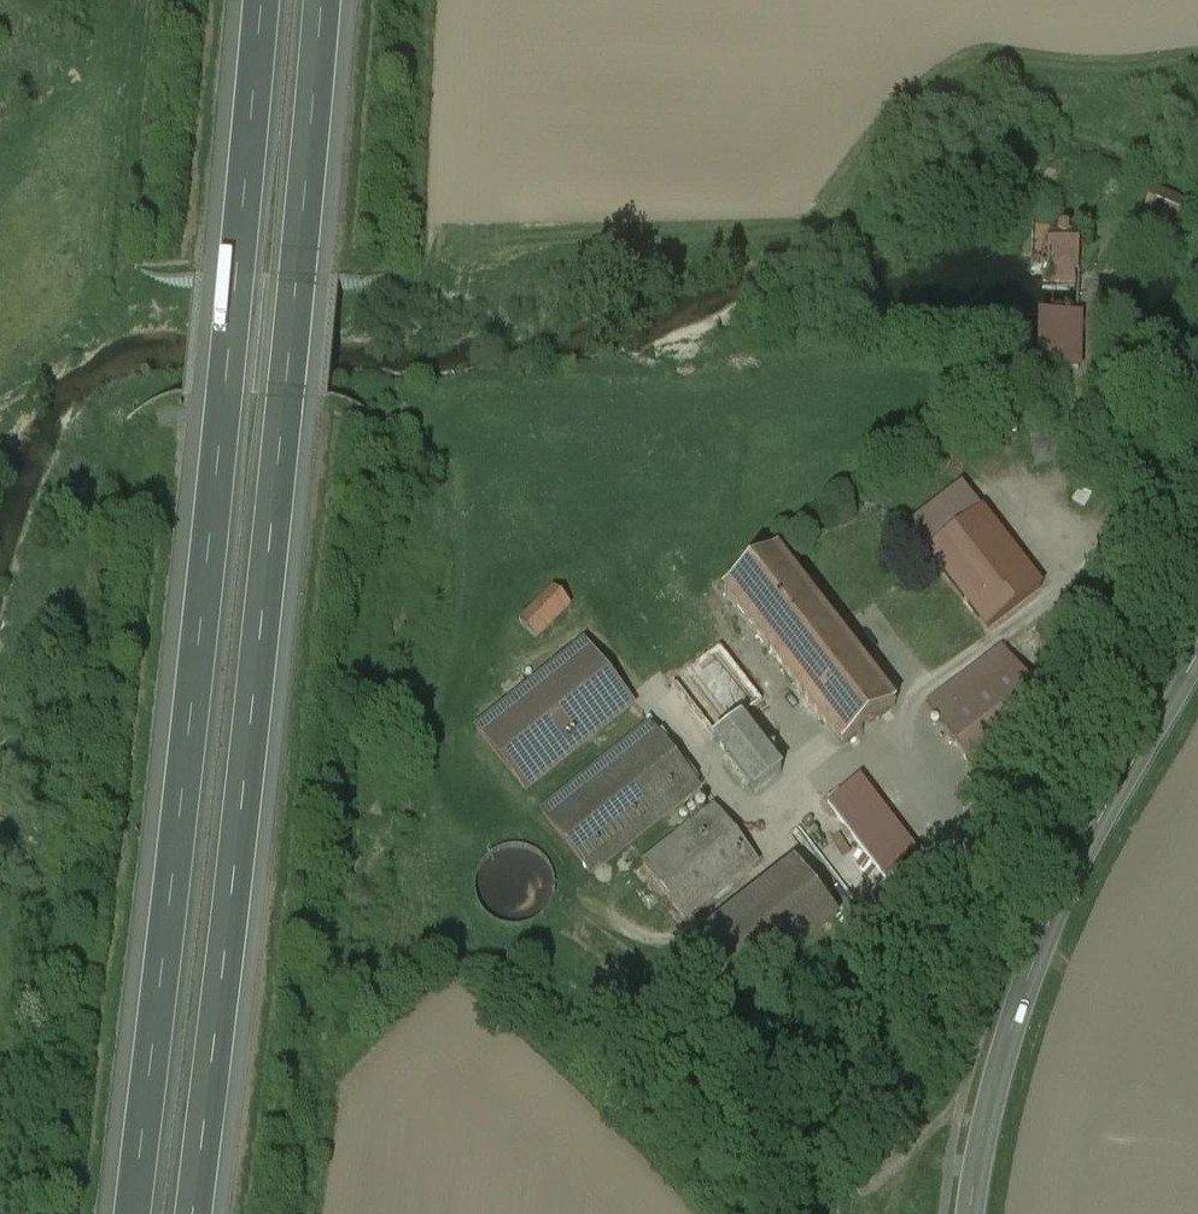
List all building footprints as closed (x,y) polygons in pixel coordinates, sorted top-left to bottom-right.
[(1193,208),(1155,191),(1143,219),(1180,236),(1193,208)] [(1080,272),(1080,235),(1033,234),(1033,252),(1032,271),(1044,271),(1043,283),(1077,283),(1077,272),(1080,272)] [(1081,315),(1046,314),(1042,332),(1043,369),(1080,370),(1081,315)] [(983,510),(930,551),(990,628),(1043,588),(983,510)] [(769,651),(822,610),(778,554),(726,595),(769,651)] [(555,587),(521,620),(538,637),(572,604),(555,587)] [(897,707),(822,610),(769,651),(844,748),(897,707)] [(526,789),(635,704),(587,643),(478,729),(526,789)] [(1003,648),(927,706),(983,777),(1058,719),(1003,648)] [(765,704),(722,649),(675,686),(758,792),(781,774),(741,722),(765,704)] [(653,728),(543,814),(592,876),(702,791),(653,728)] [(860,779),(830,803),(886,876),(917,853),(860,779)] [(716,810),(645,866),(688,920),(759,864),(716,810)] [(493,920),(506,925),(519,926),(532,923),(544,915),(552,905),(556,892),(556,879),(552,866),(544,856),(533,848),(520,845),(506,846),(494,851),(484,860),(477,872),(475,885),(477,898),(484,910),(493,920)] [(796,866),(682,955),(724,1008),(838,919),(796,866)]
